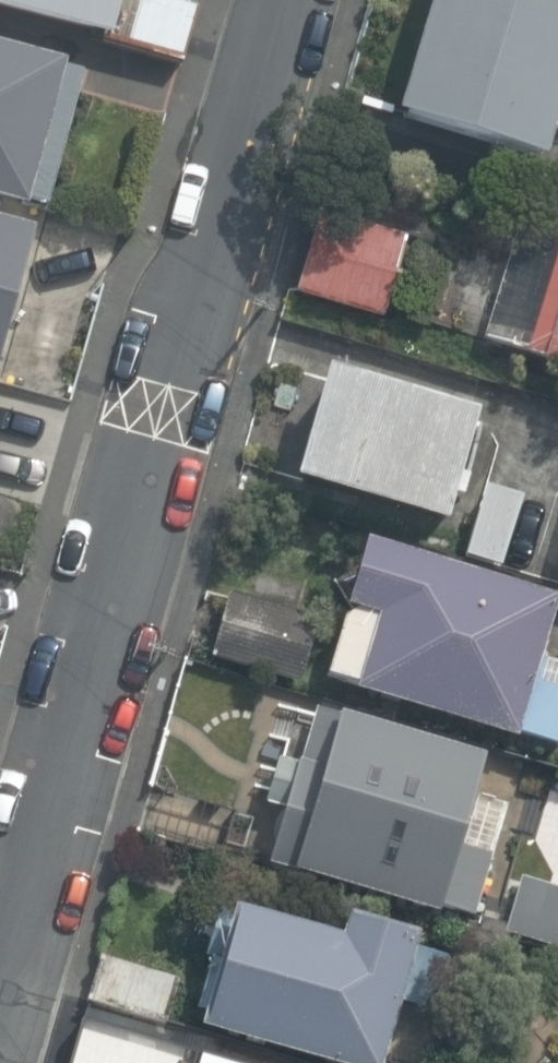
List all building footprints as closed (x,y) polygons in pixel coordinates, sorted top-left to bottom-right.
[(153,59),(178,0),(0,0),(0,9),(153,59)] [(396,102),(554,149),(557,134),(557,0),(427,0),(396,102)] [(126,231),(164,101),(80,76),(86,57),(0,31),(0,194),(126,231)] [(311,202),(291,278),(387,303),(407,227),(311,202)] [(518,205),(483,337),(557,357),(557,216),(518,205)] [(0,209),(0,370),(3,371),(46,223),(0,209)] [(301,336),(260,460),(429,515),(470,391),(301,336)] [(534,540),(557,547),(557,461),(534,540)] [(521,485),(468,469),(446,540),(499,556),(521,485)] [(553,586),(352,526),(309,669),(553,742),(557,725),(557,657),(533,649),(553,586)] [(301,692),(257,856),(429,903),(474,738),(301,692)] [(204,883),(166,1017),(326,1062),(377,1062),(418,921),(332,896),(326,918),(204,883)] [(51,1062),(154,1062),(163,1029),(67,1004),(51,1062)]
